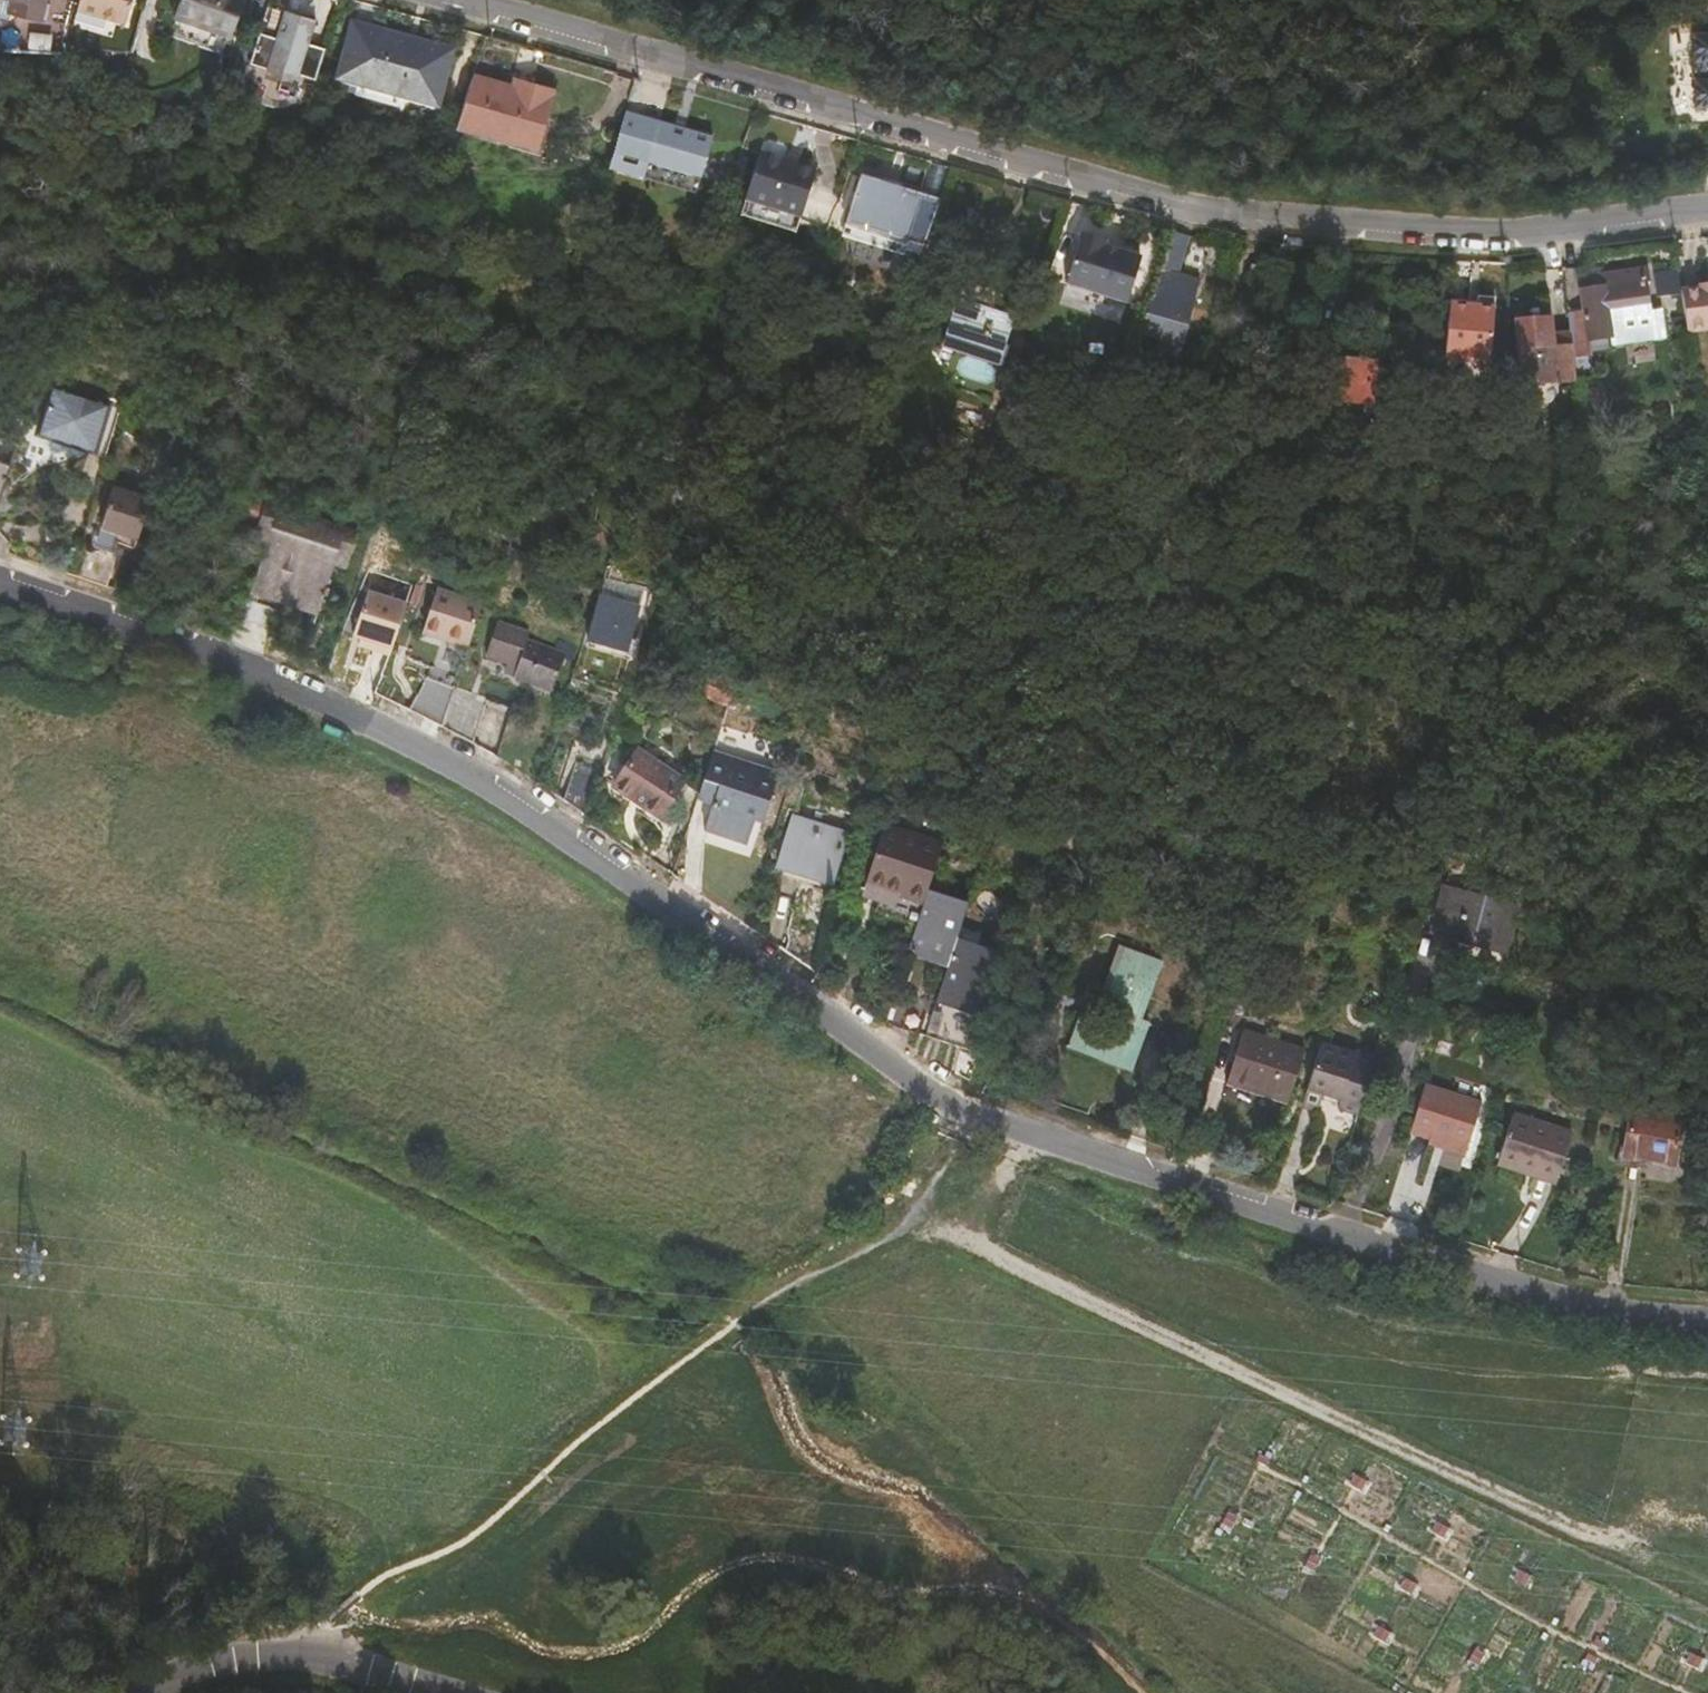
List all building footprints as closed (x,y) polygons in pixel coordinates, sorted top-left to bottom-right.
[(39,0),(0,0),(0,15),(4,17),(14,12),(33,19),(39,0)] [(73,6),(122,21),(129,0),(75,0),(73,6)] [(223,50),(240,0),(184,0),(173,33),(223,50)] [(284,9),(277,36),(261,32),(251,64),(315,82),(326,47),(309,43),(317,18),(284,9)] [(450,49),(354,22),(339,76),(436,103),(450,49)] [(1693,46),(1694,72),(1697,72),(1697,92),(1694,92),(1695,118),(1707,118),(1707,45),(1693,46)] [(514,86),(473,74),(457,125),(535,148),(553,91),(524,82),(521,95),(512,92),(514,86)] [(512,92),(521,95),(524,82),(515,80),(514,86),(512,92)] [(710,141),(624,113),(606,169),(641,180),(646,164),(698,180),(710,141)] [(783,159),(758,151),(743,199),(799,217),(816,164),(796,158),(795,163),(783,159)] [(795,163),(796,158),(785,154),(783,159),(795,163)] [(939,199),(859,171),(842,218),(923,246),(939,199)] [(1172,231),(1164,252),(1140,330),(1156,335),(1150,355),(1173,362),(1186,320),(1176,316),(1188,280),(1176,277),(1189,236),(1172,230),(1172,231)] [(1064,282),(1126,302),(1140,257),(1119,250),(1103,245),(1105,239),(1081,232),(1064,282)] [(1121,244),(1105,239),(1103,245),(1119,250),(1121,244)] [(1585,309),(1569,311),(1571,330),(1573,355),(1589,354),(1587,338),(1593,337),(1614,334),(1615,342),(1668,334),(1664,307),(1651,309),(1647,282),(1652,282),(1650,266),(1589,275),(1589,286),(1582,287),(1585,309)] [(1682,286),(1687,330),(1707,327),(1707,278),(1702,278),(1703,284),(1682,286)] [(1186,320),(1197,284),(1188,280),(1176,316),(1186,320)] [(954,304),(992,315),(997,299),(959,288),(954,304)] [(1476,303),(1449,301),(1446,334),(1444,354),(1488,358),(1494,294),(1477,292),(1476,303)] [(992,315),(954,304),(938,357),(950,360),(944,383),(954,386),(992,398),(996,384),(1002,364),(995,363),(1006,320),(992,315)] [(1555,380),(1574,379),(1574,377),(1573,355),(1571,330),(1549,334),(1548,317),(1515,319),(1517,336),(1521,395),(1532,400),(1549,399),(1555,391),(1555,380)] [(1424,361),(1443,364),(1444,354),(1446,334),(1426,332),(1424,361)] [(1594,374),(1593,337),(1587,338),(1589,354),(1573,355),(1574,377),(1594,374)] [(1370,400),(1375,400),(1379,362),(1328,356),(1321,416),(1367,422),(1370,400)] [(1446,360),(1446,371),(1489,373),(1489,362),(1446,360)] [(39,445),(91,460),(106,415),(53,399),(39,445)] [(0,473),(0,508),(10,477),(0,473)] [(148,508),(96,492),(82,534),(135,548),(148,508)] [(260,513),(227,499),(222,512),(238,517),(234,529),(250,536),(260,513)] [(257,537),(270,541),(241,634),(268,641),(278,609),(291,613),(320,522),(267,505),(257,537)] [(222,512),(218,522),(234,529),(238,517),(222,512)] [(360,534),(320,522),(291,613),(319,622),(338,562),(349,566),(360,534)] [(79,592),(104,599),(114,568),(88,560),(79,592)] [(633,565),(619,561),(615,574),(629,578),(633,565)] [(640,567),(633,565),(629,578),(636,580),(640,567)] [(355,642),(393,654),(410,600),(372,588),(355,642)] [(423,633),(470,649),(484,605),(438,589),(423,633)] [(590,639),(629,652),(643,608),(604,595),(590,639)] [(516,677),(553,689),(565,654),(529,642),(531,633),(498,623),(488,656),(520,665),(516,677)] [(408,718),(443,734),(456,693),(426,679),(408,718)] [(489,703),(457,689),(456,693),(443,734),(474,750),(489,703)] [(663,820),(689,784),(644,750),(618,786),(663,820)] [(754,829),(762,831),(777,785),(711,763),(696,811),(712,816),(703,844),(745,857),(754,829)] [(568,802),(590,816),(603,773),(579,765),(568,802)] [(851,826),(796,810),(794,819),(780,862),(810,871),(808,880),(832,887),(848,835),(851,826)] [(860,914),(875,919),(878,909),(922,922),(927,904),(938,869),(879,851),(860,914)] [(808,880),(810,871),(780,862),(778,870),(808,880)] [(1451,882),(1439,921),(1509,942),(1522,903),(1451,882)] [(967,915),(927,904),(922,922),(918,933),(902,988),(890,1025),(887,1036),(921,1048),(926,1030),(931,1032),(927,1049),(967,1063),(998,965),(956,952),(967,915)] [(878,909),(875,919),(918,933),(922,922),(878,909)] [(1147,1029),(1138,1026),(1158,963),(1115,950),(1098,1006),(1110,1009),(1104,1031),(1076,1022),(1065,1057),(1132,1077),(1147,1029)] [(1501,1018),(1503,1007),(1488,1003),(1485,1014),(1501,1018)] [(1242,1035),(1224,1089),(1287,1109),(1304,1055),(1242,1035)] [(1340,1112),(1359,1119),(1377,1060),(1357,1053),(1355,1060),(1321,1051),(1303,1111),(1317,1114),(1322,1098),(1341,1104),(1340,1112)] [(1483,1105),(1427,1089),(1411,1139),(1431,1144),(1447,1148),(1445,1154),(1467,1160),(1483,1105)] [(1681,1117),(1630,1109),(1623,1157),(1672,1165),(1681,1117)] [(1534,1177),(1559,1184),(1576,1132),(1516,1114),(1502,1161),(1535,1171),(1534,1177)] [(1445,1154),(1447,1148),(1431,1144),(1430,1150),(1445,1154)]
